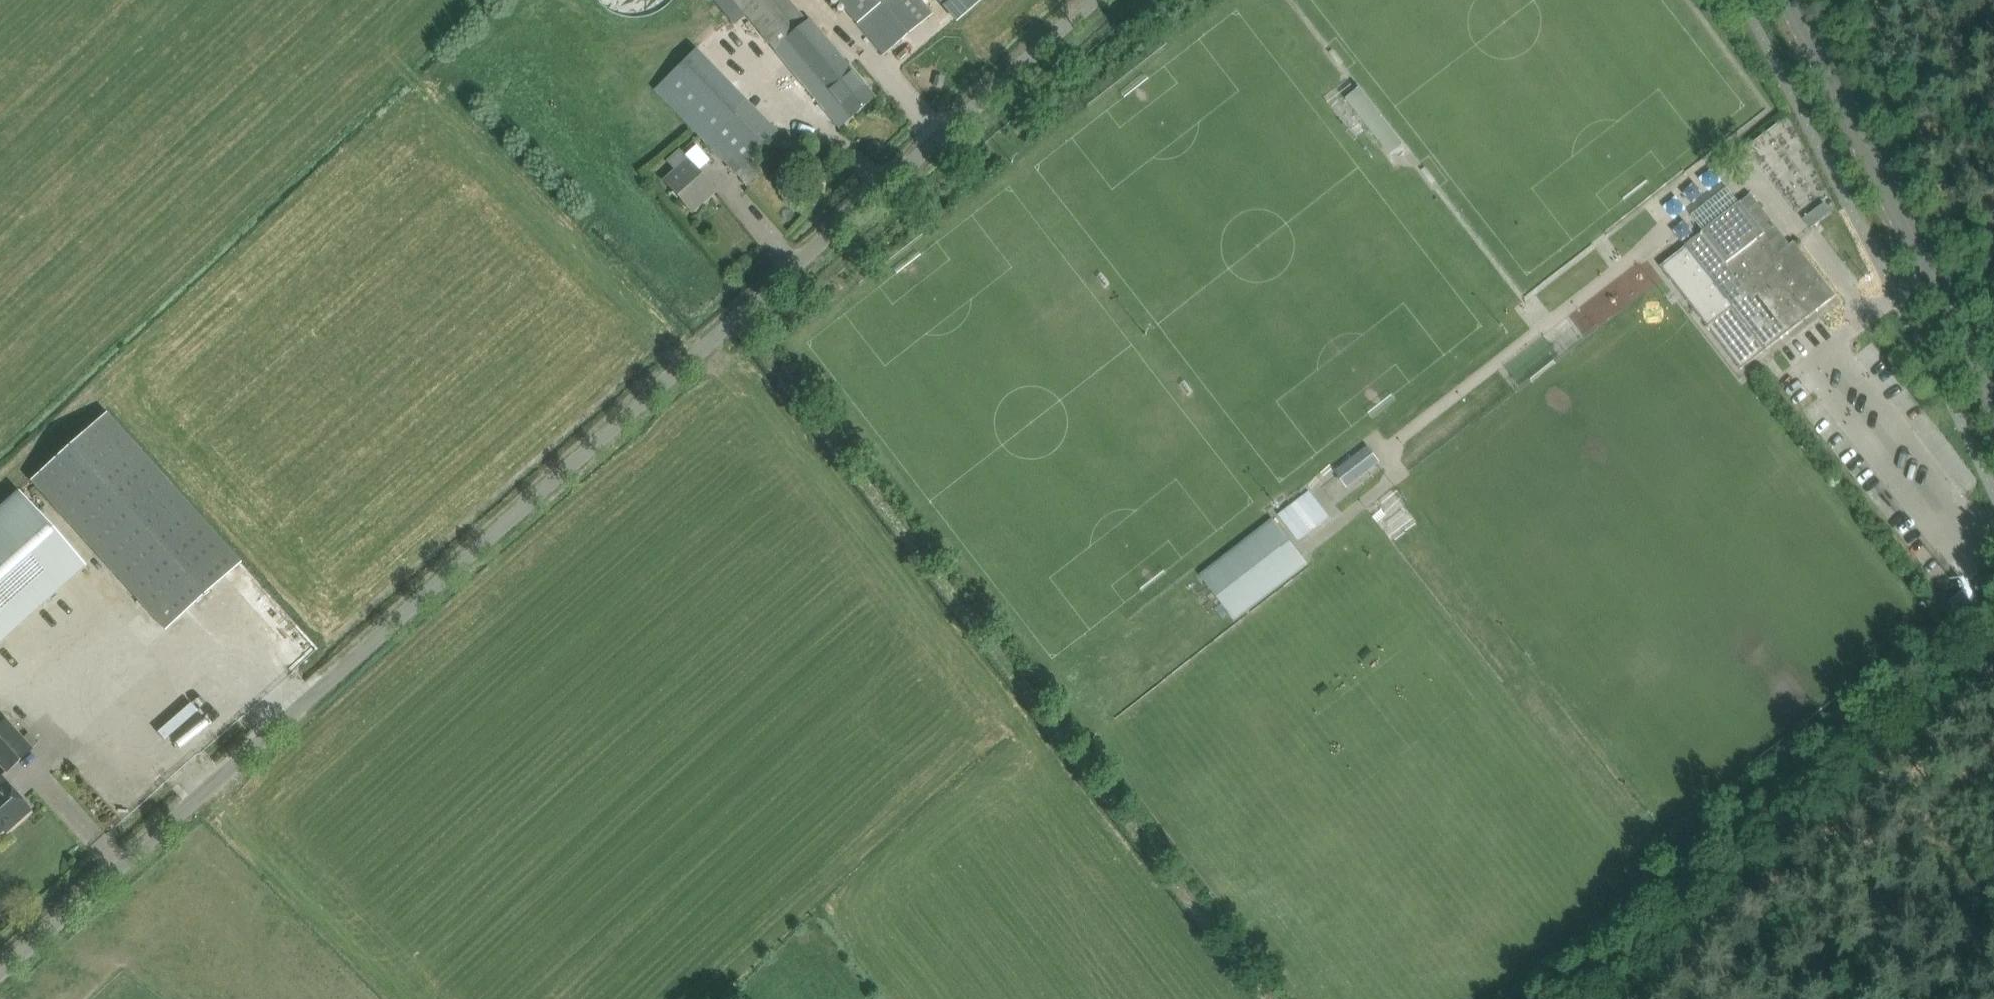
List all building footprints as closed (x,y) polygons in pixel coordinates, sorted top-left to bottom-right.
[(609,6),(623,13),(639,15),(655,11),(669,2),(671,0),(603,0),(609,6)] [(871,39),(884,54),(932,14),(921,0),(838,0),(871,39)] [(956,22),(982,0),(937,0),(956,22)] [(773,49),(839,127),(875,97),(809,19),(773,49)] [(715,106),(693,128),(736,172),(751,158),(777,133),(746,101),(776,71),(743,40),(696,87),(715,106)] [(936,75),(933,86),(941,88),(944,77),(936,75)] [(665,181),(678,196),(691,211),(715,190),(679,149),(666,161),(675,172),(665,181)] [(1680,251),(1661,265),(1667,273),(1701,316),(1704,321),(1708,325),(1742,370),(1767,350),(1837,295),(1796,243),(1795,242),(1791,245),(1752,195),(1741,203),(1704,231),(1686,246),(1680,251)] [(1821,222),(1814,212),(1808,216),(1815,226),(1821,222)] [(32,480),(153,615),(166,630),(242,563),(107,413),(32,480)] [(1335,470),(1348,489),(1383,465),(1370,446),(1335,470)] [(1297,502),(1282,513),(1302,540),(1334,516),(1313,490),(1297,502)] [(87,567),(20,491),(0,509),(0,645),(87,567)] [(1309,564),(1274,518),(1202,575),(1237,620),(1309,564)] [(246,616),(294,663),(315,643),(267,595),(246,616)] [(1959,596),(1950,604),(1962,619),(1972,612),(1959,596)] [(202,678),(183,696),(202,715),(221,697),(202,678)] [(168,747),(187,730),(169,710),(150,728),(168,747)] [(7,771),(32,749),(23,738),(19,734),(6,719),(0,724),(0,763),(7,771)] [(14,819),(17,822),(31,810),(1,776),(0,777),(0,832),(14,819)]
